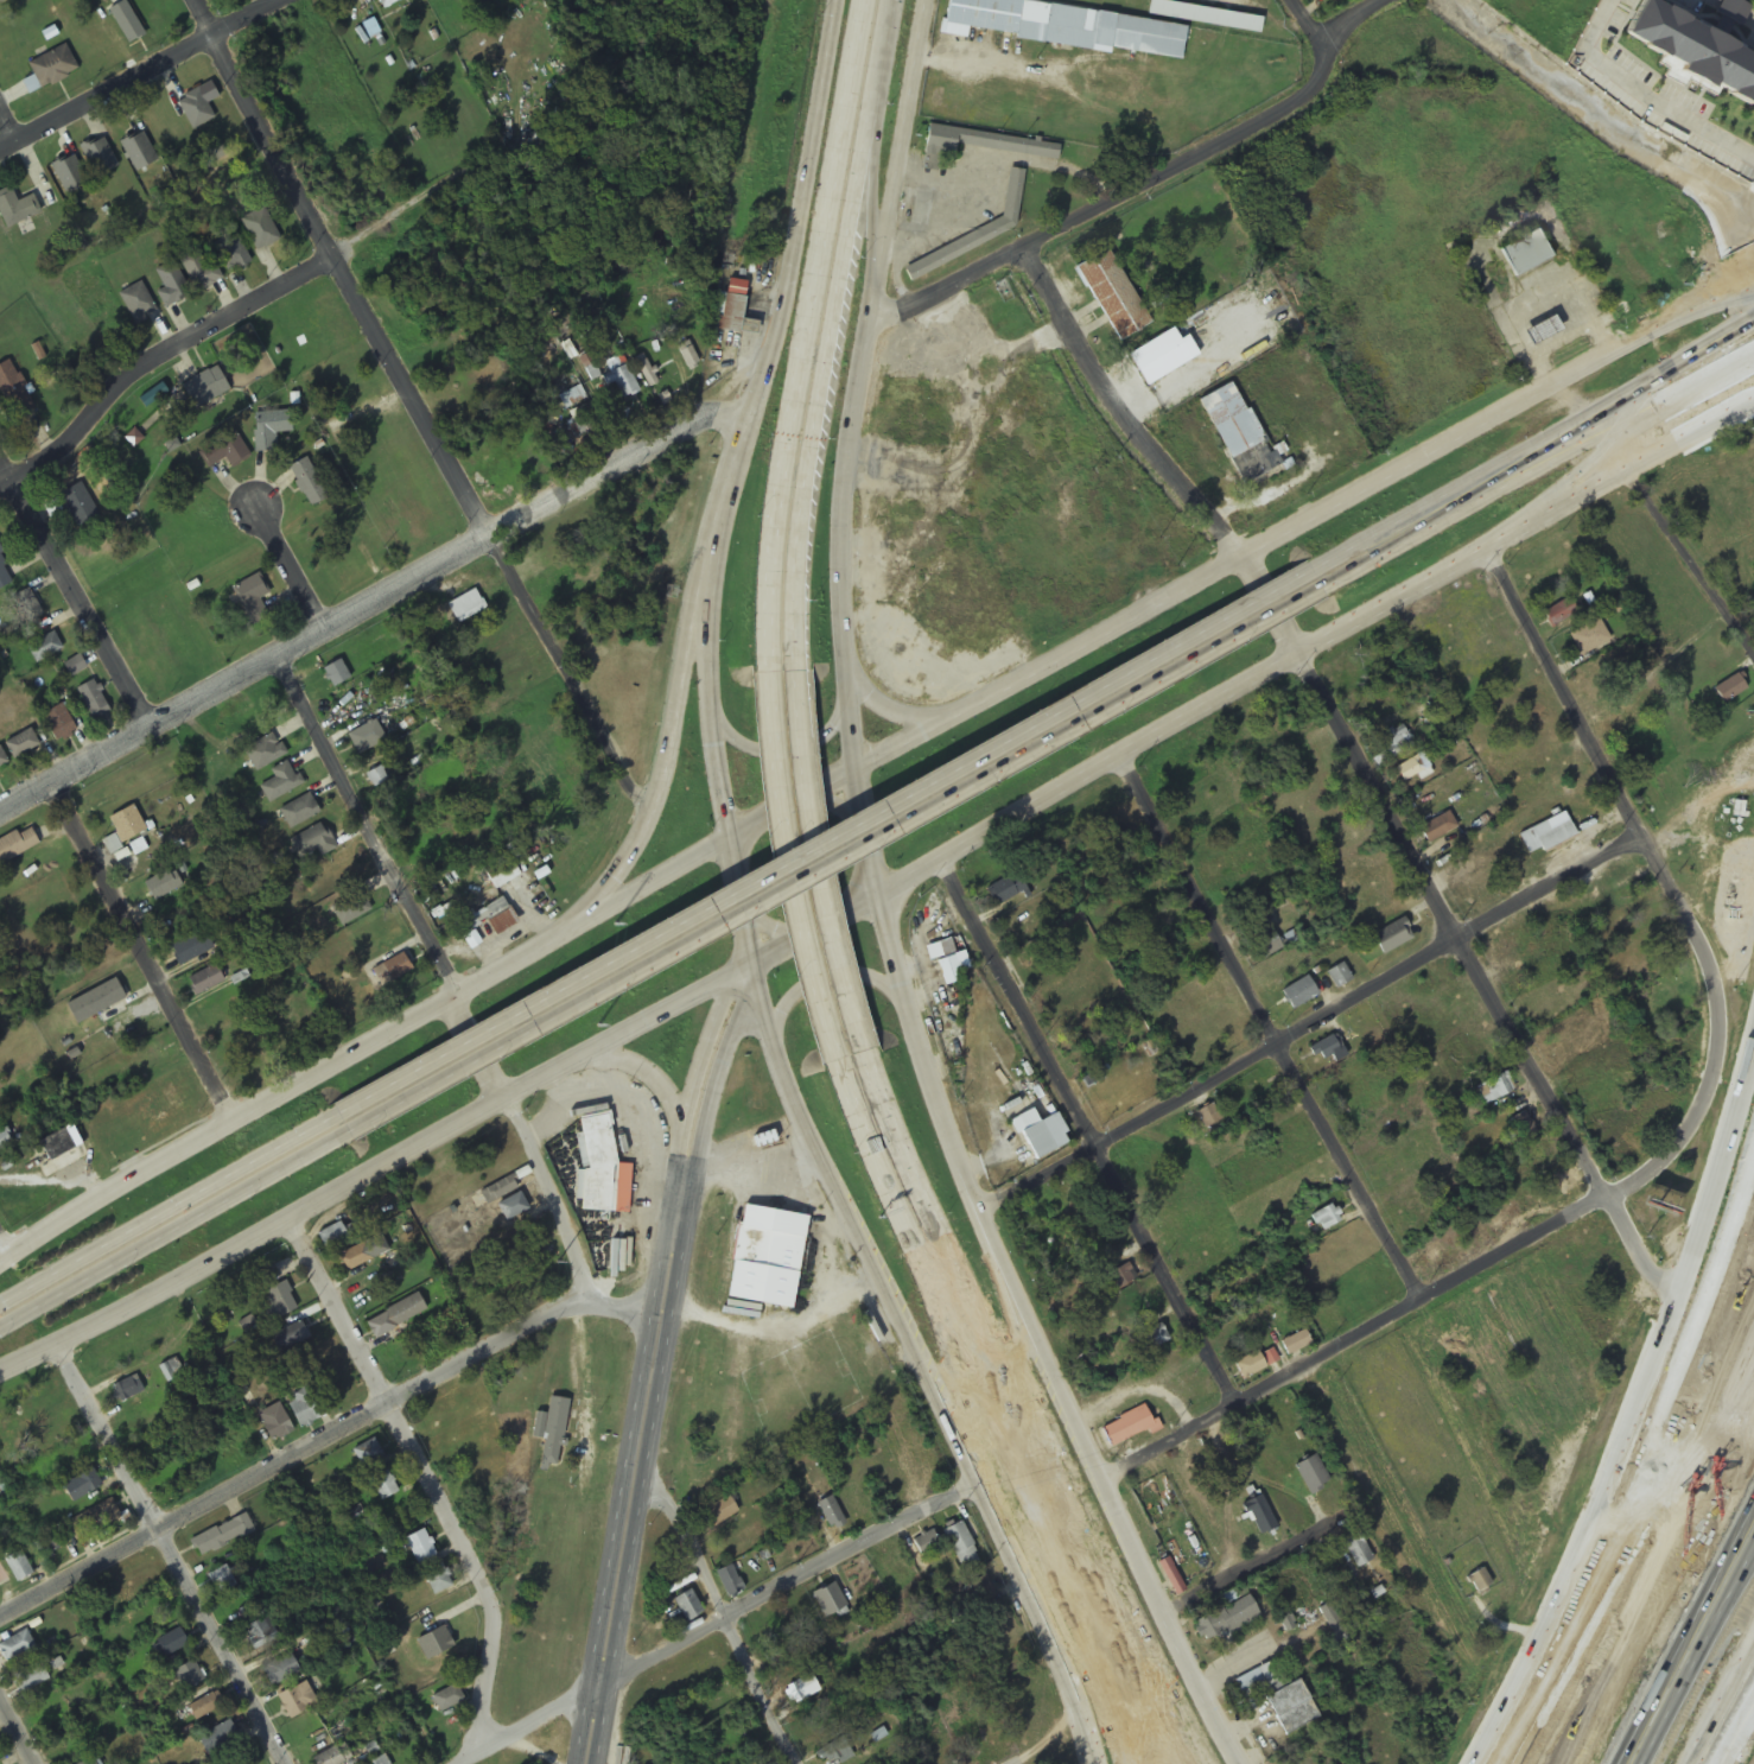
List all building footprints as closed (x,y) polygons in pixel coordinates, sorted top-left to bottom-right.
[(147,33),(125,0),(108,12),(132,44),(147,33)] [(967,39),(968,31),(1182,60),(1187,24),(1013,0),(947,0),(942,36),(967,39)] [(1637,40),(1640,49),(1659,61),(1659,62),(1680,76),(1678,80),(1679,83),(1697,94),(1702,93),(1724,104),(1730,99),(1748,108),(1746,113),(1753,117),(1753,52),(1709,24),(1707,27),(1661,0),(1658,0),(1637,40)] [(1261,16),(1149,1),(1147,17),(1259,32),(1261,16)] [(80,71),(68,45),(28,62),(34,76),(24,82),(28,93),(80,71)] [(176,102),(194,131),(217,118),(199,88),(176,102)] [(942,127),(935,173),(952,176),(953,163),(972,166),(974,151),(1074,166),(1076,148),(942,127)] [(159,160),(144,131),(121,143),(136,172),(159,160)] [(81,148),(97,178),(120,166),(104,136),(81,148)] [(90,182),(74,154),(51,167),(67,195),(90,182)] [(902,266),(908,280),(1015,231),(1023,171),(1008,169),(1001,222),(902,266)] [(1023,173),(1016,221),(919,272),(927,285),(1030,231),(1038,176),(1023,173)] [(34,194),(19,201),(12,186),(0,191),(0,210),(8,228),(42,212),(34,194)] [(282,238),(265,207),(241,220),(258,251),(282,238)] [(1550,258),(1537,230),(1499,248),(1512,276),(1550,258)] [(227,271),(251,263),(239,232),(216,241),(227,271)] [(181,256),(200,291),(221,280),(203,245),(181,256)] [(1109,249),(1076,265),(1115,343),(1148,327),(1109,249)] [(165,307),(191,296),(177,261),(157,269),(164,288),(158,291),(165,307)] [(157,310),(143,281),(120,292),(133,322),(157,310)] [(737,335),(744,298),(722,294),(715,330),(737,335)] [(738,299),(731,338),(757,343),(763,304),(738,299)] [(1559,329),(1550,314),(1522,332),(1531,347),(1559,329)] [(1144,386),(1198,358),(1184,331),(1175,335),(1172,330),(1127,353),(1144,386)] [(631,361),(648,389),(660,383),(643,354),(631,361)] [(20,362),(0,366),(0,386),(6,415),(29,411),(20,362)] [(233,389),(219,364),(183,385),(197,410),(233,389)] [(621,400),(638,391),(625,365),(608,373),(621,400)] [(1265,451),(1234,383),(1200,398),(1239,486),(1282,466),(1278,458),(1287,454),(1282,443),(1265,451)] [(573,411),(585,434),(601,425),(588,402),(573,411)] [(278,431),(293,431),(293,411),(256,411),(256,450),(278,450),(278,431)] [(199,452),(210,469),(227,457),(234,468),(252,455),(235,429),(199,452)] [(291,466),(308,505),(329,495),(312,457),(291,466)] [(76,528),(100,515),(82,483),(59,496),(76,528)] [(13,579),(0,551),(0,585),(13,579)] [(270,618),(262,598),(271,595),(262,574),(235,585),(251,626),(270,618)] [(14,615),(36,624),(43,608),(33,604),(36,597),(23,592),(14,615)] [(484,611),(476,592),(450,602),(458,622),(484,611)] [(1577,615),(1569,599),(1543,613),(1551,628),(1577,615)] [(1609,643),(1598,620),(1568,634),(1578,657),(1609,643)] [(37,662),(64,648),(55,631),(28,646),(37,662)] [(66,661),(71,675),(88,669),(83,655),(66,661)] [(324,669),(335,688),(353,679),(342,659),(324,669)] [(1745,693),(1738,676),(1720,685),(1727,701),(1745,693)] [(77,690),(95,720),(113,708),(95,679),(77,690)] [(58,742),(80,730),(64,703),(43,715),(58,742)] [(360,755),(386,742),(376,721),(350,734),(360,755)] [(1414,748),(1402,725),(1378,737),(1390,761),(1414,748)] [(15,759),(42,745),(33,728),(6,742),(15,759)] [(253,772),(285,757),(274,734),(242,749),(253,772)] [(11,764),(3,746),(0,747),(0,769),(11,764)] [(1395,767),(1402,783),(1420,775),(1421,777),(1430,773),(1423,755),(1395,767)] [(301,787),(289,761),(269,771),(273,780),(258,787),(267,804),(301,787)] [(277,810),(288,831),(319,815),(308,795),(277,810)] [(144,833),(133,807),(108,817),(119,843),(144,833)] [(1456,832),(1450,815),(1418,827),(1425,844),(1456,832)] [(1576,838),(1569,821),(1534,837),(1542,854),(1576,838)] [(288,840),(299,864),(334,848),(323,824),(288,840)] [(38,845),(27,826),(0,842),(0,866),(38,845)] [(498,889),(523,874),(512,855),(487,870),(498,889)] [(141,884),(150,903),(181,888),(172,869),(141,884)] [(984,890),(995,909),(1026,893),(1015,873),(984,890)] [(356,888),(328,906),(342,928),(370,911),(356,888)] [(484,908),(496,935),(519,925),(507,898),(484,908)] [(482,925),(473,910),(453,922),(463,937),(482,925)] [(1413,939),(1402,919),(1371,937),(1382,957),(1413,939)] [(178,967),(212,951),(202,931),(169,947),(178,967)] [(1257,963),(1281,950),(1272,932),(1247,945),(1257,963)] [(970,978),(964,952),(953,955),(950,941),(925,947),(928,962),(936,960),(942,985),(970,978)] [(411,970),(402,954),(380,965),(389,982),(411,970)] [(1327,974),(1336,990),(1351,981),(1342,965),(1327,974)] [(195,997),(222,983),(214,967),(186,980),(195,997)] [(1317,997),(1307,978),(1280,992),(1290,1012),(1317,997)] [(65,1004),(74,1025),(126,1001),(116,980),(65,1004)] [(1346,1059),(1337,1036),(1314,1045),(1323,1068),(1346,1059)] [(1476,1088),(1485,1106),(1513,1091),(1504,1073),(1476,1088)] [(1056,1115),(1036,1122),(1032,1112),(1013,1120),(1029,1161),(1068,1146),(1056,1115)] [(610,1213),(610,1214),(629,1214),(629,1166),(611,1165),(611,1119),(579,1119),(578,1212),(610,1213)] [(5,1129),(0,1132),(0,1153),(14,1146),(5,1129)] [(487,1207),(517,1190),(510,1177),(480,1194),(487,1207)] [(495,1207),(506,1224),(528,1209),(518,1193),(495,1207)] [(1341,1223),(1333,1205),(1309,1216),(1318,1234),(1341,1223)] [(760,1210),(756,1230),(751,1230),(745,1267),(749,1268),(742,1306),(807,1316),(813,1281),(828,1284),(835,1243),(824,1240),(826,1220),(760,1210)] [(351,1239),(343,1222),(316,1235),(324,1252),(351,1239)] [(341,1275),(373,1260),(365,1243),(334,1258),(341,1275)] [(1092,1271),(1109,1297),(1136,1279),(1127,1263),(1108,1275),(1102,1265),(1092,1271)] [(262,1292),(269,1307),(259,1312),(266,1326),(298,1310),(284,1281),(262,1292)] [(364,1319),(371,1337),(426,1314),(419,1297),(364,1319)] [(269,1338),(278,1355),(310,1338),(300,1321),(269,1338)] [(1169,1342),(1159,1326),(1134,1340),(1144,1356),(1169,1342)] [(1281,1343),(1287,1356),(1309,1345),(1303,1333),(1281,1343)] [(1261,1359),(1255,1351),(1234,1366),(1245,1382),(1265,1367),(1260,1360),(1261,1359)] [(158,1367),(167,1384),(184,1375),(175,1359),(158,1367)] [(112,1387),(119,1403),(145,1392),(138,1376),(112,1387)] [(300,1431),(327,1415),(310,1386),(283,1402),(300,1431)] [(557,1467),(568,1402),(549,1398),(538,1464),(557,1467)] [(292,1433),(278,1404),(255,1415),(270,1445),(292,1433)] [(1100,1428),(1109,1450),(1154,1429),(1145,1407),(1100,1428)] [(353,1449),(362,1470),(383,1460),(374,1440),(353,1449)] [(1329,1485),(1315,1456),(1294,1466),(1308,1495),(1329,1485)] [(62,1487),(72,1504),(102,1486),(92,1469),(62,1487)] [(381,1503),(398,1493),(386,1472),(369,1481),(381,1503)] [(700,1515),(711,1531),(740,1512),(730,1496),(700,1515)] [(1278,1527),(1258,1496),(1241,1508),(1261,1538),(1278,1527)] [(845,1525),(831,1497),(816,1505),(831,1532),(845,1525)] [(66,1523),(75,1541),(120,1519),(111,1501),(66,1523)] [(254,1533),(245,1515),(190,1540),(199,1559),(254,1533)] [(979,1565),(963,1523),(944,1530),(960,1573),(979,1565)] [(436,1556),(423,1531),(403,1541),(416,1567),(436,1556)] [(1373,1562),(1358,1531),(1341,1539),(1355,1570),(1373,1562)] [(912,1541),(920,1558),(940,1549),(933,1532),(912,1541)] [(60,1547),(54,1534),(46,1538),(52,1551),(60,1547)] [(33,1575),(20,1552),(4,1560),(16,1584),(33,1575)] [(1184,1592),(1167,1559),(1157,1565),(1174,1597),(1184,1592)] [(452,1587),(440,1565),(422,1575),(433,1597),(452,1587)] [(235,1586),(226,1566),(210,1574),(220,1594),(235,1586)] [(11,1586),(0,1567),(0,1592),(11,1586)] [(718,1572),(726,1598),(743,1593),(736,1567),(718,1572)] [(1477,1594),(1491,1584),(1481,1569),(1466,1580),(1477,1594)] [(846,1607),(834,1584),(812,1595),(824,1619),(846,1607)] [(702,1614),(690,1591),(672,1599),(684,1623),(702,1614)] [(1194,1622),(1203,1644),(1259,1621),(1250,1598),(1194,1622)] [(240,1631),(254,1653),(277,1639),(263,1617),(240,1631)] [(453,1647),(442,1627),(415,1642),(426,1662),(453,1647)] [(5,1666),(35,1649),(25,1631),(0,1645),(0,1656),(5,1666)] [(162,1660),(186,1648),(178,1631),(153,1642),(162,1660)] [(261,1672),(274,1689),(299,1670),(286,1653),(261,1672)] [(202,1683),(194,1662),(173,1670),(181,1691),(202,1683)] [(20,1697),(48,1679),(39,1663),(10,1681),(20,1697)] [(1279,1685),(1268,1664),(1234,1682),(1244,1702),(1279,1685)] [(317,1704),(304,1681),(276,1699),(289,1721),(317,1704)] [(1263,1700),(1285,1738),(1318,1718),(1297,1681),(1263,1700)] [(431,1697),(438,1714),(464,1703),(456,1686),(431,1697)] [(223,1705),(214,1692),(187,1708),(195,1722),(223,1705)] [(853,1759),(844,1741),(819,1753),(824,1763),(842,1763),(853,1759)] [(351,1761),(344,1745),(315,1758),(318,1763),(344,1763),(351,1761)]
